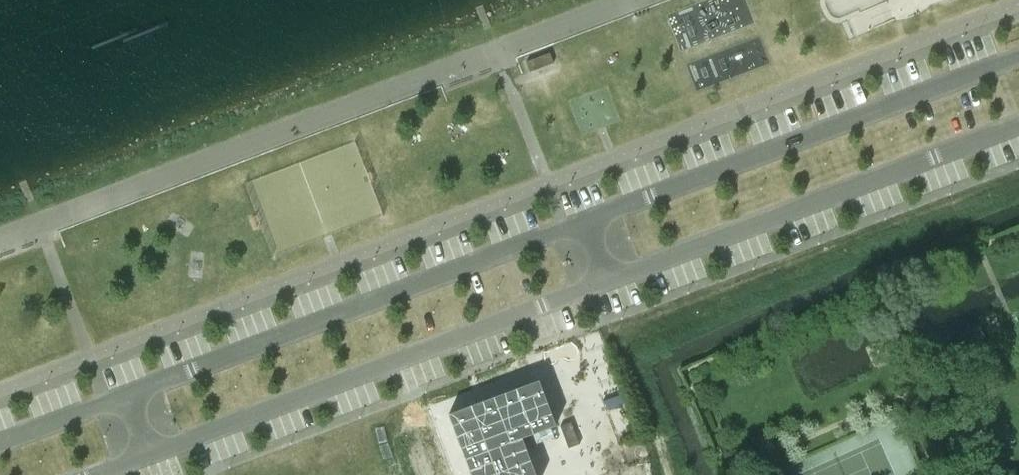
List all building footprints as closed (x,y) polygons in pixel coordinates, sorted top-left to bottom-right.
[(843,16),(848,33),(895,19),(890,2),(843,16)] [(448,415),(471,474),(535,474),(522,439),(533,435),(550,429),(555,427),(538,381),(448,415)]
